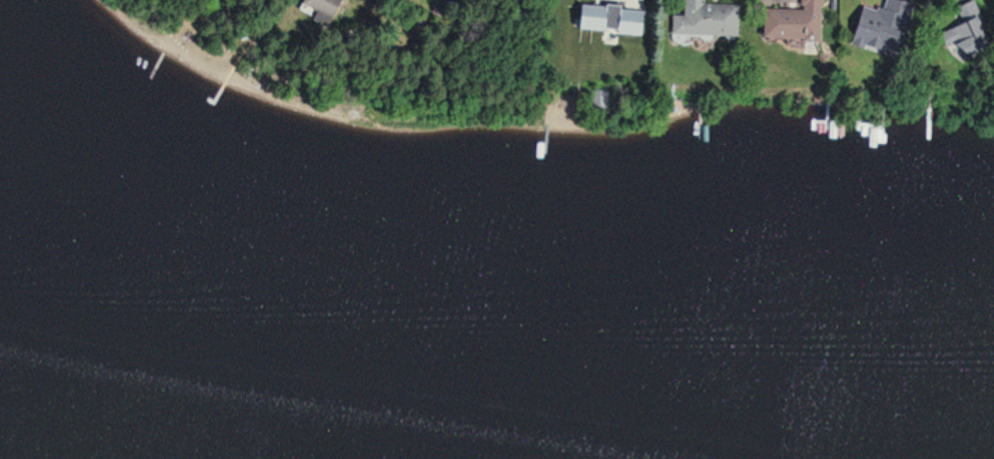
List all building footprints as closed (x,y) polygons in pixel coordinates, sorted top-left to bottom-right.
[(609,2),(606,9),(580,0),(578,0),(573,15),(582,18),(578,29),(622,44),(634,10),(609,2)] [(667,15),(667,39),(737,39),(737,5),(700,4),(700,0),(678,0),(678,15),(667,15)] [(815,42),(816,0),(797,0),(796,10),(759,9),(758,40),(815,42)]
